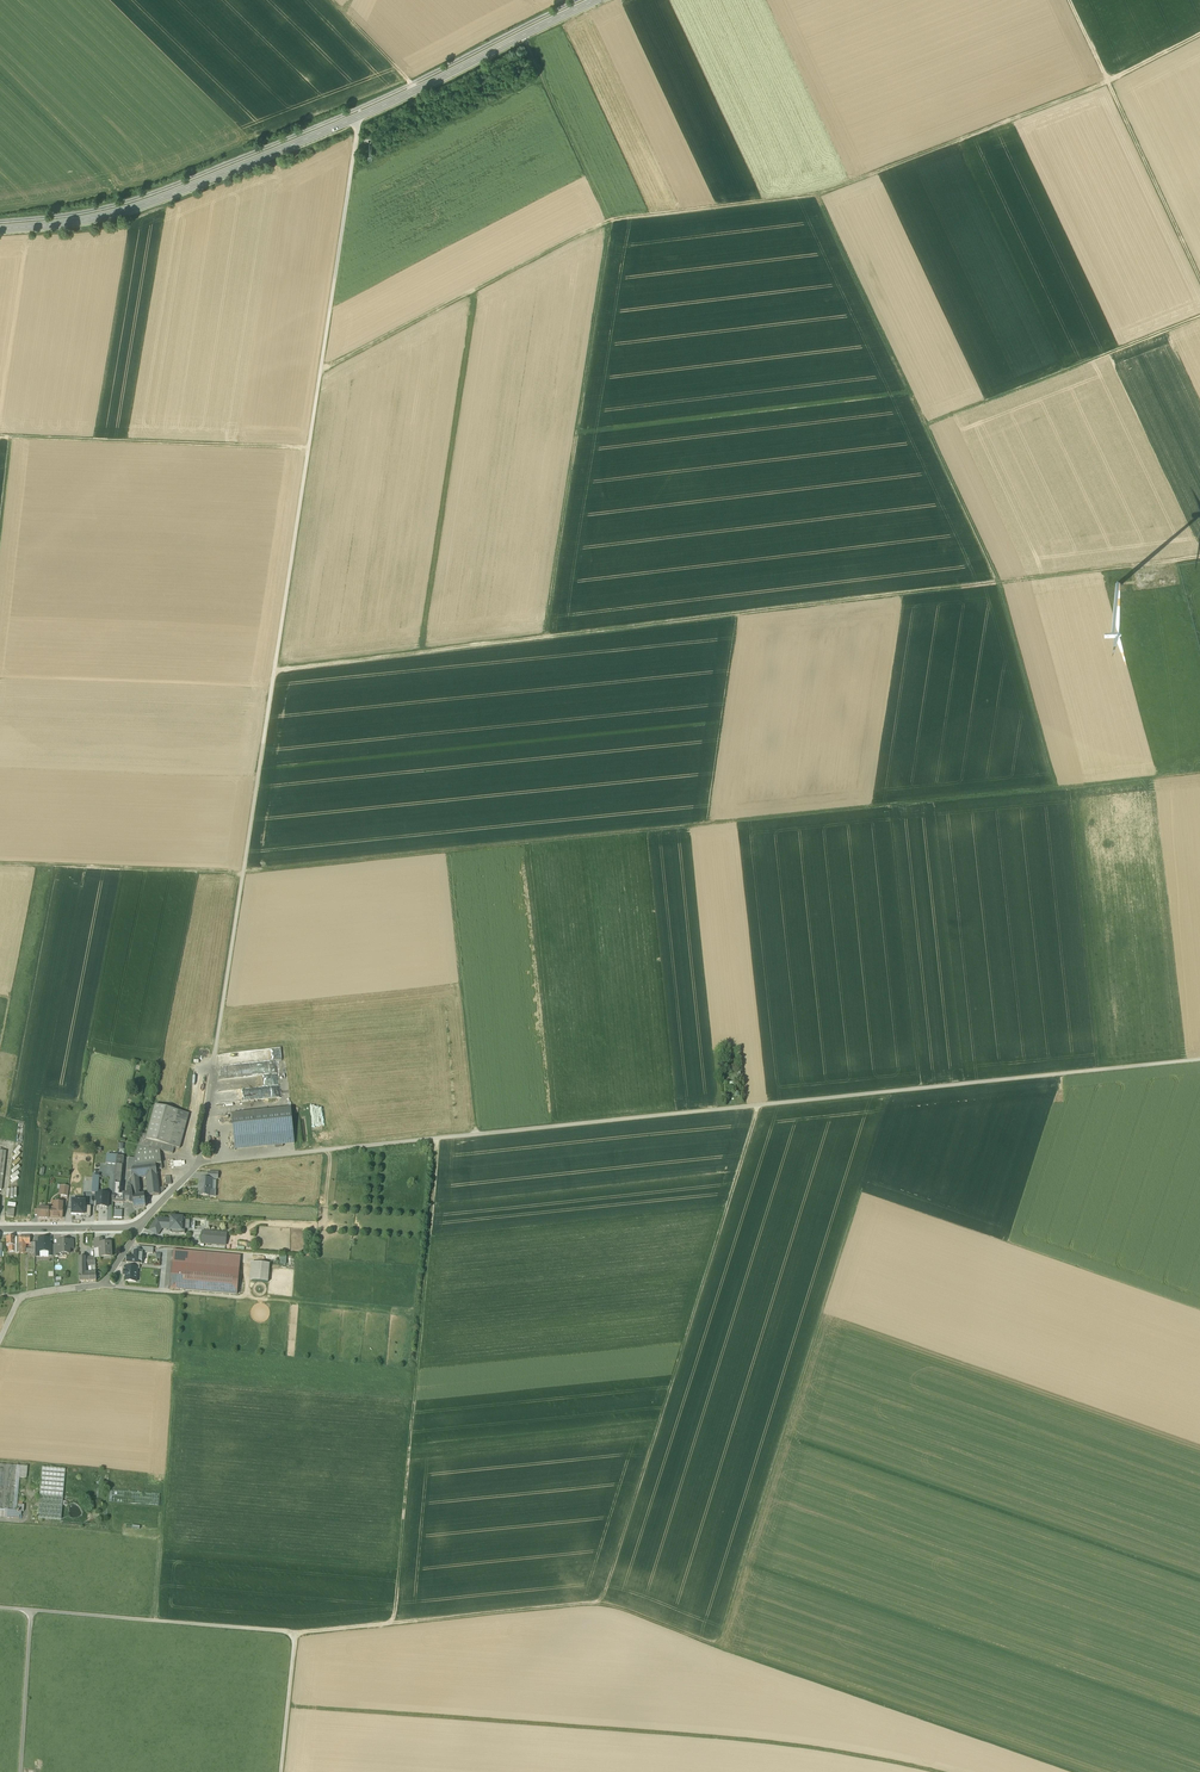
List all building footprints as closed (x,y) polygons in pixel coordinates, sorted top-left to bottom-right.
[(265,1054),(266,1062),(238,1064),(239,1076),(279,1073),(278,1061),(281,1060),(281,1049),(263,1050),(263,1054),(265,1054)] [(224,1103),(280,1098),(279,1086),(223,1091),(224,1103)] [(189,1114),(155,1105),(146,1140),(174,1147),(180,1149),(189,1114)] [(291,1108),(232,1115),(235,1150),(295,1144),(291,1108)] [(174,1147),(146,1140),(144,1147),(147,1149),(148,1149),(149,1149),(149,1147),(160,1150),(173,1154),(174,1147)] [(136,1153),(133,1167),(156,1164),(161,1164),(160,1150),(149,1149),(147,1149),(144,1147),(138,1146),(136,1153)] [(116,1165),(117,1156),(108,1155),(107,1164),(116,1165)] [(130,1157),(117,1156),(116,1165),(115,1177),(121,1177),(128,1178),(128,1171),(129,1167),(130,1157)] [(156,1164),(133,1167),(132,1171),(131,1179),(137,1178),(147,1177),(157,1176),(157,1170),(156,1164)] [(157,1176),(147,1177),(150,1196),(159,1195),(159,1194),(159,1188),(157,1176)] [(144,1195),(139,1196),(138,1191),(139,1191),(137,1178),(131,1179),(131,1185),(133,1196),(133,1197),(134,1203),(134,1208),(146,1207),(144,1195)] [(213,1180),(199,1179),(198,1195),(215,1197),(215,1191),(212,1191),(213,1180)] [(92,1193),(93,1183),(84,1182),(83,1193),(92,1193)] [(69,1187),(60,1186),(59,1195),(67,1196),(69,1187)] [(98,1193),(95,1193),(95,1201),(97,1202),(97,1207),(108,1207),(108,1195),(98,1195),(98,1193)] [(81,1215),(84,1215),(85,1207),(85,1201),(79,1201),(79,1200),(71,1199),(70,1208),(71,1208),(71,1215),(81,1215)] [(62,1203),(54,1203),(54,1209),(52,1209),(52,1213),(47,1213),(48,1210),(46,1209),(39,1208),(39,1212),(38,1212),(38,1218),(61,1219),(62,1203)] [(81,1217),(90,1217),(91,1207),(85,1207),(84,1215),(81,1215),(81,1217)] [(182,1219),(171,1218),(171,1220),(171,1229),(170,1230),(182,1231),(182,1219)] [(157,1219),(150,1230),(157,1235),(162,1229),(157,1219)] [(171,1220),(157,1219),(162,1229),(171,1229),(171,1220)] [(182,1231),(170,1230),(170,1233),(185,1234),(185,1219),(182,1219),(182,1231)] [(226,1234),(203,1232),(202,1244),(225,1246),(226,1234)] [(29,1244),(29,1237),(18,1237),(19,1252),(19,1253),(25,1253),(25,1249),(25,1244),(29,1244)] [(49,1239),(38,1239),(38,1243),(38,1252),(39,1252),(48,1252),(49,1252),(49,1245),(49,1239)] [(111,1243),(102,1243),(102,1239),(99,1240),(100,1248),(100,1256),(111,1256),(111,1243)] [(69,1241),(58,1242),(58,1245),(58,1254),(59,1254),(66,1254),(67,1255),(69,1254),(70,1253),(70,1251),(69,1250),(69,1249),(73,1248),(73,1240),(69,1240),(69,1241)] [(240,1256),(173,1250),(170,1288),(237,1294),(240,1256)] [(127,1256),(126,1263),(128,1263),(140,1264),(142,1265),(143,1253),(143,1252),(137,1251),(132,1251),(132,1257),(127,1256)] [(95,1257),(85,1258),(85,1265),(85,1266),(92,1266),(95,1265),(95,1257)] [(268,1283),(270,1264),(251,1263),(250,1281),(268,1283)] [(93,1273),(85,1273),(85,1266),(85,1265),(80,1265),(79,1282),(96,1281),(96,1273),(93,1273)] [(128,1267),(127,1267),(126,1272),(124,1271),(124,1276),(126,1276),(125,1281),(136,1282),(137,1269),(137,1268),(128,1267)] [(0,1464),(0,1517),(16,1519),(17,1513),(20,1513),(20,1511),(17,1511),(20,1478),(26,1478),(27,1467),(0,1464)] [(65,1470),(42,1468),(38,1518),(61,1520),(65,1470)] [(160,1495),(110,1491),(109,1502),(158,1506),(160,1495)]
